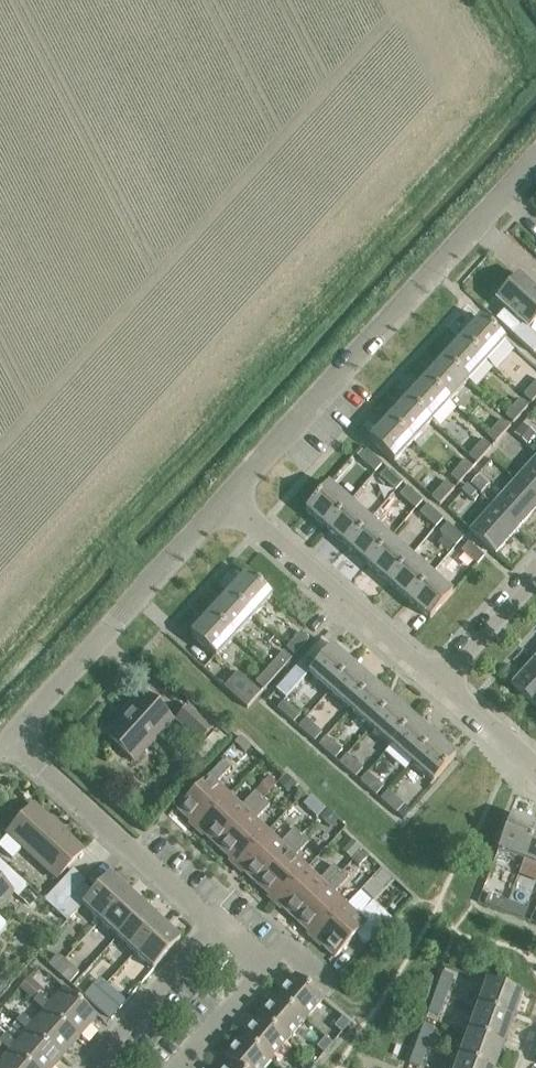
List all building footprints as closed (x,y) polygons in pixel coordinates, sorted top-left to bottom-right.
[(495,301),(505,309),(495,320),(510,334),(532,354),(535,349),(535,338),(527,329),(535,319),(535,293),(518,276),(495,301)] [(460,339),(485,361),(504,341),(479,318),(460,339)] [(467,382),(485,361),(460,339),(442,359),(467,382)] [(448,402),(467,382),(442,359),(423,379),(448,402)] [(430,422),(448,402),(423,379),(405,399),(430,422)] [(531,403),(535,398),(535,380),(522,396),(531,403)] [(412,442),(430,422),(405,399),(386,420),(412,442)] [(504,416),(513,423),(527,408),(519,400),(504,416)] [(393,463),(412,442),(386,420),(368,440),(393,463)] [(486,436),(495,444),(509,428),(501,420),(486,436)] [(468,456),(477,464),(491,448),(482,440),(468,456)] [(359,458),(374,473),(383,464),(367,450),(359,458)] [(514,481),(535,501),(535,457),(514,481)] [(450,476),(458,484),(473,468),(464,461),(450,476)] [(379,477),(395,491),(403,482),(387,468),(379,477)] [(430,499),(439,506),(454,489),(445,481),(430,499)] [(535,510),(535,501),(514,481),(492,506),(518,530),(535,510)] [(324,528),(347,503),(326,484),(303,510),(324,528)] [(460,491),(469,499),(475,493),(466,485),(460,491)] [(399,495),(414,509),(423,500),(407,486),(399,495)] [(345,546),(367,521),(347,503),(324,528),(345,546)] [(419,514),(435,528),(443,519),(427,504),(419,514)] [(495,555),(518,530),(492,506),(469,532),(495,555)] [(366,565),(388,539),(367,521),(345,546),(366,565)] [(439,532),(455,546),(464,537),(448,523),(439,532)] [(386,583),(409,557),(388,539),(366,565),(386,583)] [(460,551),(476,565),(484,556),(469,542),(460,551)] [(407,601),(429,576),(409,557),(386,583),(407,601)] [(228,594),(251,616),(270,595),(246,573),(228,594)] [(429,576),(407,601),(428,619),(450,594),(429,576)] [(233,636),(251,616),(228,594),(209,614),(233,636)] [(214,657),(233,636),(209,614),(190,635),(214,657)] [(286,649),(294,656),(309,640),(301,633),(286,649)] [(327,691),(350,665),(329,647),(314,664),(306,656),(275,690),(284,698),(307,673),(327,691)] [(268,668),(276,676),(291,659),(283,652),(268,668)] [(534,660),(511,684),(535,707),(535,662),(534,660)] [(348,709),(370,684),(350,665),(327,691),(348,709)] [(263,690),(276,676),(268,668),(255,683),(263,690)] [(223,687),(246,707),(259,693),(236,672),(223,687)] [(368,727),(391,702),(370,684),(348,709),(368,727)] [(104,735),(133,761),(170,720),(142,694),(104,735)] [(277,710),(292,724),(300,715),(284,701),(277,710)] [(309,701),(302,710),(321,725),(320,726),(339,741),(347,731),(309,701)] [(389,746),(412,720),(391,702),(368,727),(389,746)] [(177,720),(200,741),(210,729),(187,708),(177,720)] [(297,728),(313,742),(321,734),(305,720),(297,728)] [(409,764),(432,739),(412,720),(389,746),(409,764)] [(350,736),(341,746),(359,761),(367,750),(350,736)] [(317,746),(334,760),(341,751),(325,737),(317,746)] [(432,739),(409,764),(430,782),(453,757),(432,739)] [(371,753),(361,764),(379,781),(389,770),(371,753)] [(338,764),(354,778),(362,769),(346,756),(338,764)] [(196,829),(228,795),(216,783),(229,769),(221,762),(176,810),(196,829)] [(391,772),(381,783),(404,802),(414,791),(391,772)] [(359,782),(375,796),(382,787),(366,773),(359,782)] [(268,778),(255,791),(262,797),(274,784),(268,778)] [(228,795),(196,829),(216,847),(261,799),(254,792),(240,806),(228,795)] [(379,800),(395,814),(403,806),(387,792),(379,800)] [(235,866),(267,832),(255,820),(268,806),(261,799),(216,847),(235,866)] [(6,834),(56,880),(82,851),(32,805),(6,834)] [(522,859),(534,825),(509,816),(496,849),(522,859)] [(534,825),(522,859),(535,865),(535,826),(534,825)] [(255,884),(300,835),(293,829),(280,843),(267,832),(235,866),(255,884)] [(275,902),(306,868),(294,857),(307,842),(300,835),(255,884),(275,902)] [(294,921),(339,872),(332,865),(319,880),(306,868),(275,902),(294,921)] [(314,939),(345,905),(333,893),(347,879),(339,872),(294,921),(314,939)] [(83,885),(56,913),(67,923),(82,905),(99,921),(126,892),(108,875),(92,893),(83,885)] [(489,889),(529,906),(534,893),(494,876),(489,889)] [(12,894),(0,883),(0,906),(12,894)] [(117,937),(144,908),(126,892),(99,921),(117,937)] [(501,913),(506,901),(488,894),(483,906),(487,908),(501,913)] [(506,901),(501,913),(522,921),(527,909),(506,901)] [(345,905),(314,939),(334,958),(355,935),(365,945),(390,919),(371,902),(358,916),(345,905)] [(134,954),(161,924),(144,908),(117,937),(134,954)] [(161,924),(134,954),(152,970),(179,941),(161,924)] [(54,972),(63,960),(57,955),(47,966),(54,972)] [(63,960),(54,972),(68,985),(78,973),(63,960)] [(434,993),(445,997),(453,978),(441,973),(434,993)] [(276,996),(304,1020),(322,1000),(294,976),(276,996)] [(18,988),(32,1000),(42,989),(28,977),(18,988)] [(99,992),(102,988),(96,982),(83,996),(90,1002),(99,992)] [(476,1009),(511,1021),(521,995),(486,982),(476,1009)] [(99,992),(90,1002),(110,1019),(122,1006),(102,988),(99,992)] [(45,1009),(78,1038),(96,1017),(63,989),(50,1004),(39,995),(32,1002),(43,1012),(45,1009)] [(438,1016),(445,997),(434,993),(427,1012),(438,1016)] [(287,1040),(304,1020),(276,996),(259,1016),(287,1040)] [(61,1058),(78,1038),(45,1009),(43,1012),(32,1024),(21,1015),(15,1022),(26,1032),(28,1029),(61,1058)] [(502,1047),(511,1021),(476,1009),(467,1035),(502,1047)] [(270,1060),(287,1040),(259,1016),(242,1036),(270,1060)] [(332,1027),(340,1034),(349,1024),(342,1017),(332,1027)] [(415,1045),(426,1049),(434,1028),(422,1024),(415,1045)] [(26,1032),(15,1044),(0,1031),(0,1045),(9,1052),(11,1049),(32,1067),(52,1067),(61,1058),(28,1029),(26,1032)] [(502,1047),(467,1035),(457,1060),(478,1067),(494,1067),(502,1047)] [(270,1060),(242,1036),(224,1057),(230,1062),(231,1062),(238,1067),(263,1067),(270,1060)] [(316,1048),(323,1054),(332,1044),(325,1037),(316,1048)] [(426,1049),(415,1045),(407,1064),(419,1067),(420,1067),(426,1049)] [(11,1049),(9,1052),(0,1062),(0,1067),(32,1067),(11,1049)] [(298,1067),(311,1067),(314,1064),(307,1057),(298,1067)]
